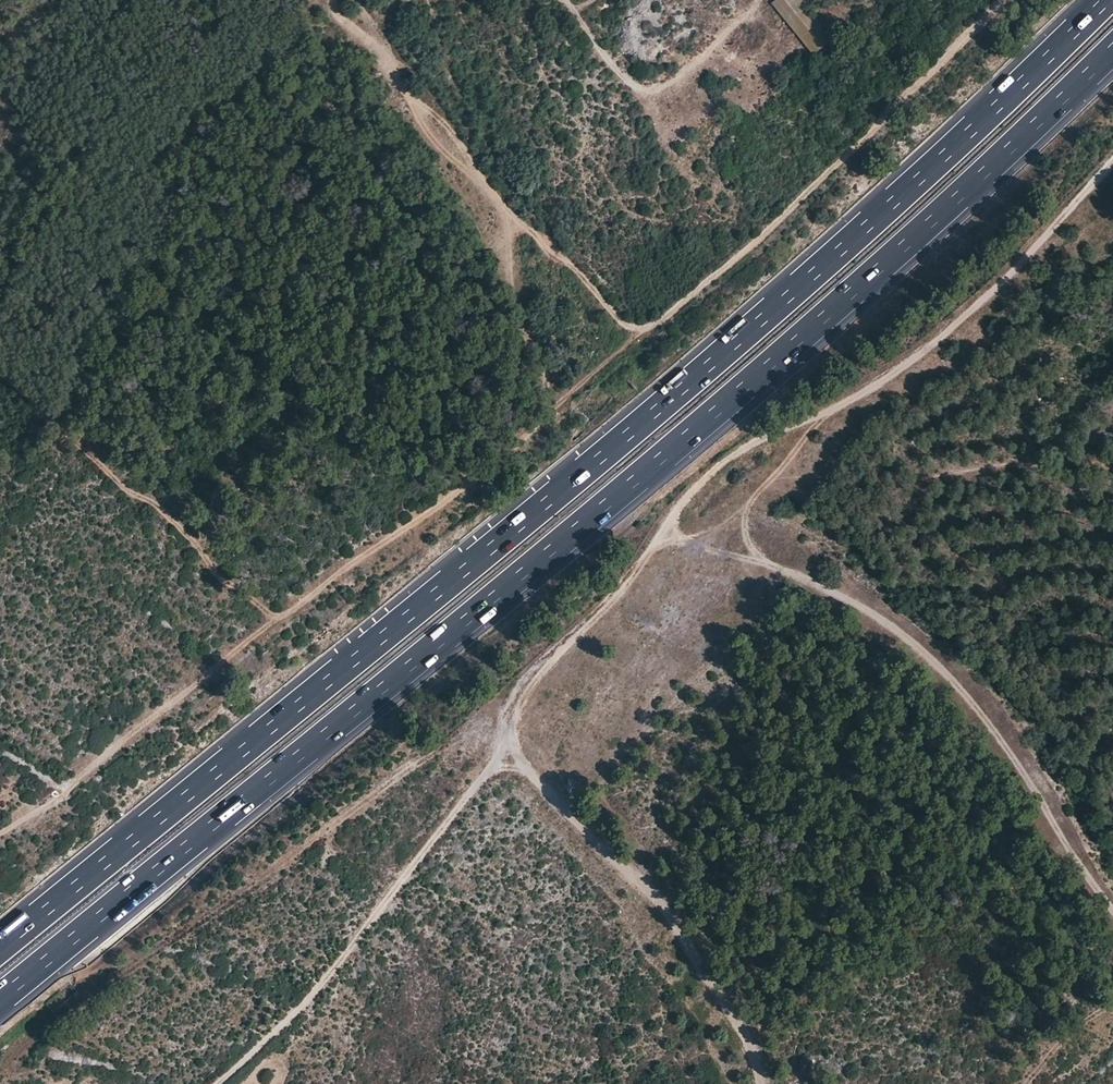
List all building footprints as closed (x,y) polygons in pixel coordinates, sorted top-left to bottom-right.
[(802,0),(774,0),(771,2),(812,53),(831,37),(802,0)]
